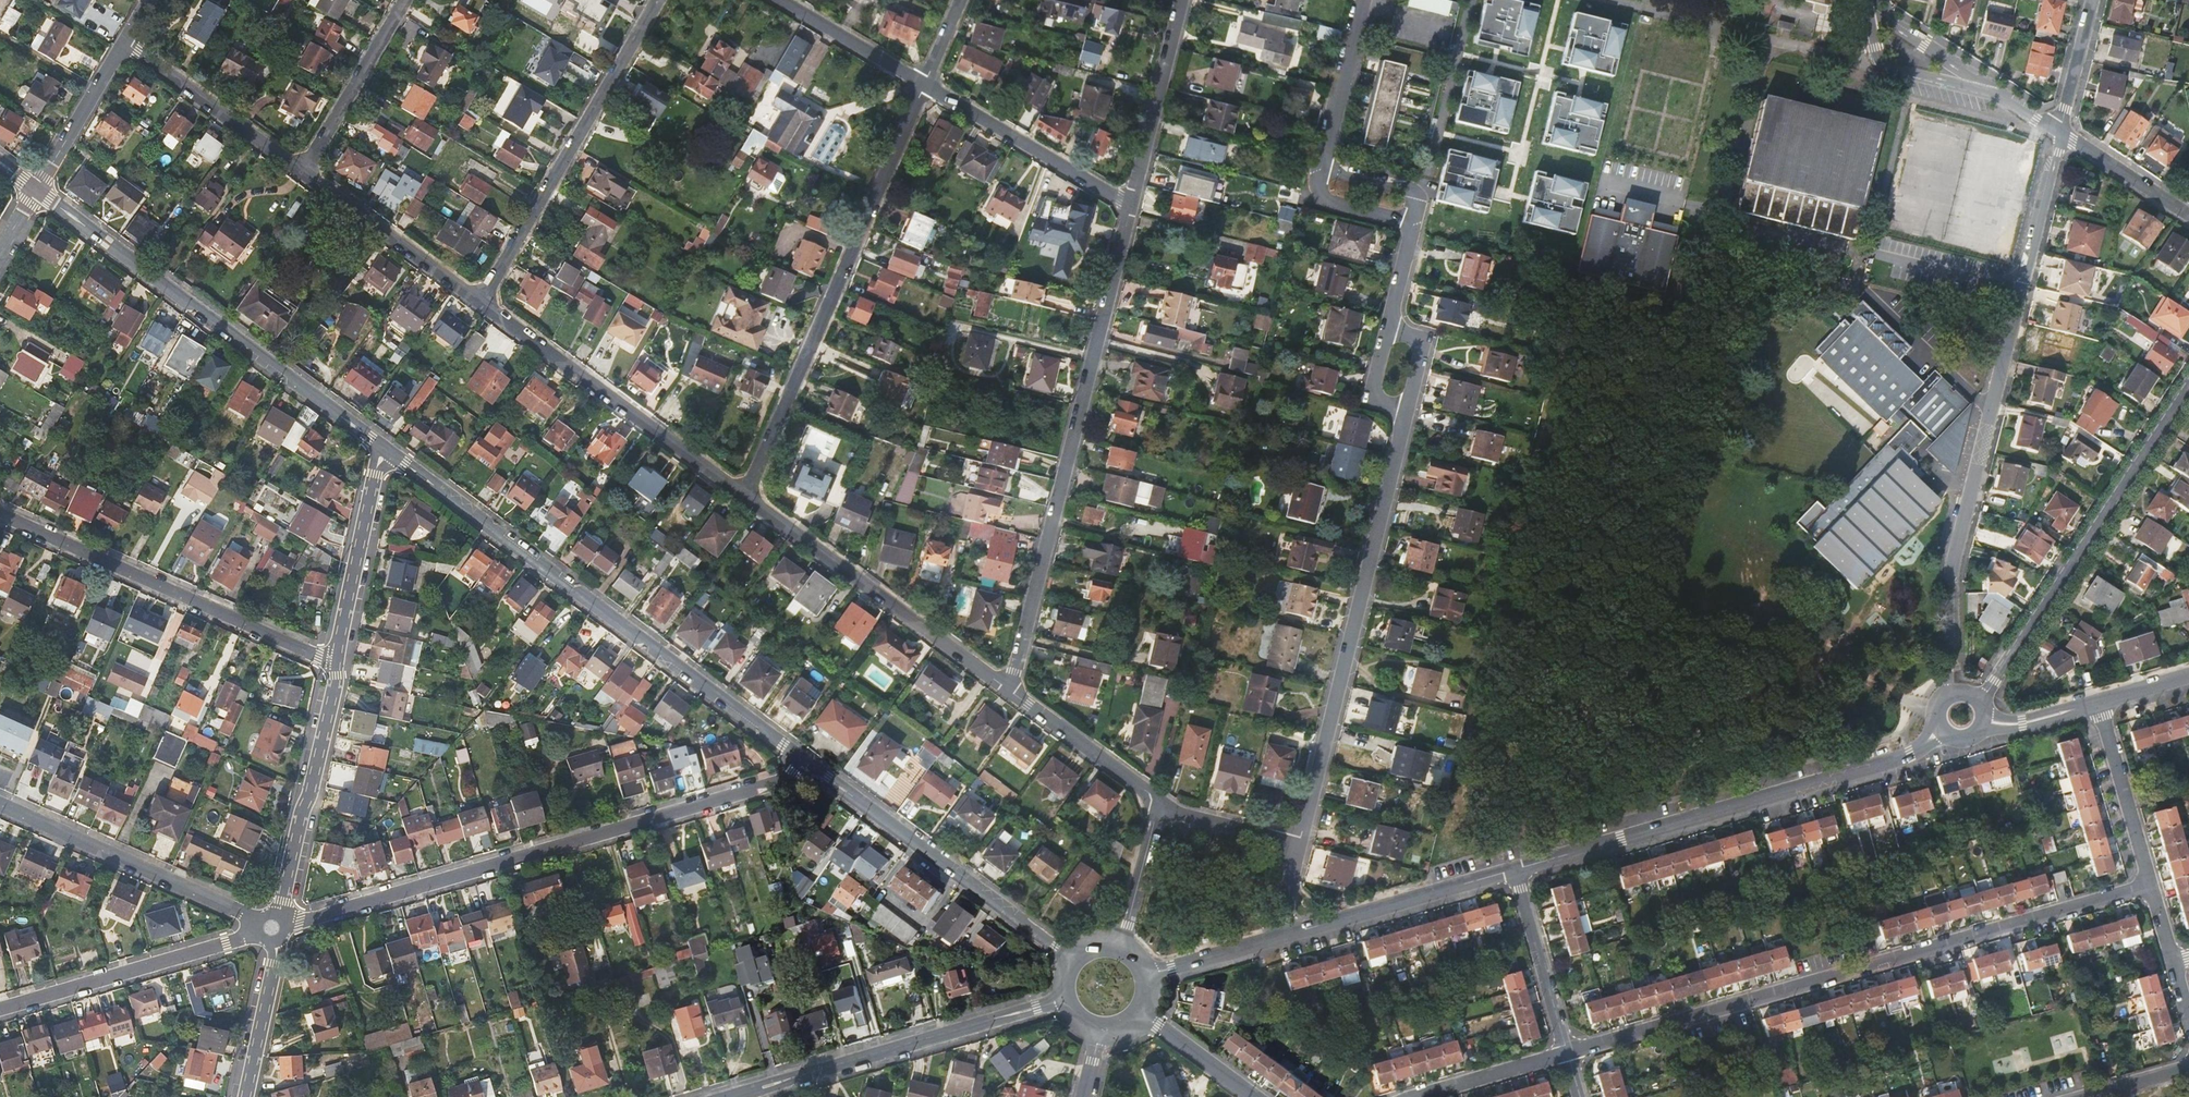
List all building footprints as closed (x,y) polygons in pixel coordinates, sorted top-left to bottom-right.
[(75,16),(84,0),(60,0),(57,5),(75,16)] [(88,0),(84,0),(75,16),(77,18),(88,0)] [(202,45),(221,10),(204,0),(196,14),(200,16),(188,37),(202,45)] [(269,14),(280,20),(288,6),(278,0),(277,0),(275,4),(269,14)] [(316,7),(336,19),(347,0),(320,0),(316,7)] [(472,29),(475,28),(474,24),(472,23),(485,0),(463,0),(458,8),(457,7),(451,17),(454,18),(450,24),(466,33),(470,27),(472,29)] [(506,12),(542,33),(543,33),(554,15),(559,19),(565,8),(551,0),(543,0),(532,19),(509,6),(506,12)] [(1031,10),(1045,13),(1045,11),(1046,9),(1072,15),(1072,17),(1071,20),(1080,22),(1081,17),(1089,20),(1092,10),(1094,2),(1084,0),(1033,0),(1031,10)] [(1273,13),(1293,18),(1297,0),(1276,0),(1273,13)] [(1416,8),(1448,15),(1452,1),(1448,0),(1410,0),(1408,6),(1416,8)] [(1516,0),(1484,0),(1473,44),(1525,57),(1538,6),(1516,0)] [(1825,15),(1828,1),(1833,2),(1833,0),(1804,0),(1804,1),(1814,3),(1811,11),(1812,12),(1813,13),(1815,13),(1816,14),(1818,14),(1820,15),(1822,15),(1824,15),(1825,15)] [(1964,25),(1970,0),(1946,0),(1941,20),(1964,25)] [(2057,33),(2064,2),(2056,0),(2043,0),(2036,28),(2057,33)] [(2112,19),(2129,23),(2133,6),(2138,7),(2140,0),(2117,0),(2112,19)] [(1104,29),(1114,31),(1116,20),(1119,20),(1122,9),(1096,3),(1094,2),(1092,10),(1100,12),(1098,19),(1105,20),(1104,29)] [(20,13),(8,6),(0,19),(12,26),(20,13)] [(1045,11),(1072,17),(1072,15),(1046,9),(1045,11)] [(1043,21),(1045,13),(1031,10),(1029,18),(1043,21)] [(886,14),(881,27),(912,40),(921,19),(903,11),(901,17),(895,14),(894,17),(886,14)] [(1999,37),(2010,39),(2012,29),(2014,16),(1988,11),(1986,19),(1983,33),(1999,37)] [(1297,29),(1299,20),(1293,18),(1273,13),(1268,12),(1266,21),(1297,29)] [(200,16),(196,14),(184,34),(188,37),(200,16)] [(1625,28),(1574,15),(1561,66),(1614,79),(1625,28)] [(1653,19),(1642,16),(1640,22),(1652,25),(1653,19)] [(36,50),(51,59),(69,30),(54,21),(36,50)] [(974,21),(970,41),(995,47),(1000,27),(974,21)] [(1778,27),(1791,31),(1793,25),(1779,21),(1778,27)] [(328,22),(318,41),(339,53),(342,46),(333,42),(341,29),(328,22)] [(1245,24),(1240,42),(1263,48),(1261,56),(1287,63),(1292,45),(1279,42),(1281,34),(1245,24)] [(1341,31),(1320,26),(1317,37),(1338,42),(1341,31)] [(1075,33),(1074,39),(1083,41),(1085,35),(1075,33)] [(2108,54),(2136,60),(2140,40),(2113,34),(2108,54)] [(772,72),(781,77),(789,82),(806,53),(802,51),(806,43),(793,36),(772,72)] [(552,85),(572,51),(551,38),(541,54),(542,58),(532,74),(552,85)] [(700,68),(717,78),(723,68),(724,69),(725,67),(734,52),(714,40),(704,57),(706,58),(700,68)] [(327,61),(331,53),(310,41),(297,65),(316,75),(324,60),(327,61)] [(2045,77),(2049,78),(2053,64),(2049,63),(2053,47),(2033,42),(2025,74),(2045,79),(2045,77)] [(810,46),(806,43),(802,51),(806,53),(810,46)] [(449,54),(434,45),(432,47),(428,44),(419,59),(423,63),(415,76),(430,86),(449,54)] [(957,66),(966,70),(968,66),(981,71),(979,74),(991,80),(1000,60),(967,44),(957,66)] [(234,72),(250,82),(253,78),(262,84),(270,70),(229,46),(217,67),(231,76),(234,72)] [(1093,53),(1081,49),(1079,56),(1091,60),(1093,53)] [(1230,91),(1238,63),(1215,58),(1212,72),(1211,76),(1208,75),(1205,84),(1230,91)] [(736,73),(725,67),(724,69),(723,68),(717,78),(716,80),(717,81),(748,99),(751,93),(739,86),(750,67),(743,63),(736,73)] [(1071,75),(1073,67),(1060,64),(1058,72),(1071,75)] [(1361,147),(1365,148),(1386,65),(1382,64),(1361,147)] [(1408,70),(1386,65),(1365,148),(1387,154),(1408,70)] [(762,74),(750,67),(739,86),(751,93),(748,99),(754,103),(765,83),(772,72),(766,68),(762,74)] [(21,103),(39,114),(52,91),(54,92),(60,83),(40,70),(29,89),(26,86),(21,87),(18,92),(19,96),(23,99),(21,103)] [(2095,102),(2118,108),(2125,77),(2102,71),(2095,102)] [(2145,75),(2128,71),(2127,77),(2134,78),(2132,86),(2137,89),(2143,80),(2145,75)] [(248,86),(250,82),(234,72),(231,76),(248,86)] [(716,80),(708,76),(706,79),(695,72),(693,76),(690,74),(684,85),(707,98),(717,81),(716,80)] [(774,89),(781,77),(772,72),(765,83),(774,89)] [(1518,85),(1466,72),(1453,124),(1505,137),(1518,85)] [(1521,73),(1520,78),(1535,81),(1536,77),(1521,73)] [(121,93),(137,104),(148,90),(132,78),(121,93)] [(1047,90),(1028,78),(1018,96),(1033,104),(1032,106),(1038,111),(1045,100),(1042,98),(1047,90)] [(288,92),(285,98),(280,106),(286,109),(292,112),(301,117),(306,108),(307,105),(311,107),(317,96),(313,94),(292,82),(287,91),(288,92)] [(544,97),(517,82),(498,115),(519,127),(530,109),(536,112),(544,97)] [(412,83),(398,106),(418,118),(432,94),(412,83)] [(645,110),(656,116),(668,97),(645,83),(642,87),(637,84),(631,93),(636,96),(635,100),(647,107),(645,110)] [(1077,112),(1101,118),(1109,90),(1084,84),(1077,112)] [(1287,102),(1293,104),(1297,88),(1291,86),(1287,102)] [(468,87),(459,102),(464,105),(473,90),(468,87)] [(1311,91),(1297,88),(1293,104),(1307,107),(1311,91)] [(781,146),(780,148),(798,159),(818,126),(820,122),(821,121),(819,112),(780,89),(772,105),(782,111),(767,137),(766,138),(781,146)] [(314,92),(313,94),(317,96),(311,107),(307,105),(306,108),(312,111),(321,95),(314,92)] [(386,108),(389,101),(374,92),(370,99),(386,108)] [(1607,107),(1554,94),(1541,146),(1592,159),(1607,107)] [(453,98),(449,105),(461,111),(463,107),(464,105),(459,102),(453,98)] [(1231,131),(1238,106),(1211,98),(1204,124),(1231,131)] [(1842,121),(1757,100),(1730,211),(1848,239),(1875,129),(1842,121)] [(2147,124),(2125,108),(2109,133),(2133,147),(2147,124)] [(480,117),(467,109),(464,114),(478,122),(480,117)] [(9,143),(22,119),(6,110),(0,120),(0,138),(9,143)] [(532,111),(524,129),(530,132),(538,114),(532,111)] [(162,129),(178,142),(191,125),(174,113),(162,129)] [(1039,113),(1034,122),(1061,138),(1067,129),(1061,126),(1065,119),(1039,113)] [(97,131),(115,144),(127,127),(109,114),(97,131)] [(475,121),(464,114),(458,125),(469,131),(475,121)] [(413,117),(409,125),(413,128),(410,135),(425,143),(433,129),(413,117)] [(962,132),(940,119),(924,147),(946,159),(962,132)] [(1067,129),(1072,120),(1065,119),(1061,126),(1067,129)] [(394,124),(390,131),(403,138),(407,130),(394,124)] [(825,130),(810,157),(826,166),(844,136),(844,131),(842,128),(835,124),(831,124),(827,126),(825,130)] [(2181,142),(2155,125),(2142,145),(2149,149),(2146,153),(2166,165),(2181,142)] [(382,148),(401,160),(407,149),(388,139),(390,135),(374,126),(370,133),(386,142),(382,148)] [(776,154),(780,148),(781,146),(766,138),(767,137),(751,128),(739,149),(746,153),(754,157),(755,155),(756,156),(763,145),(762,144),(763,142),(769,145),(767,149),(776,154)] [(1119,136),(1103,128),(1099,135),(1098,134),(1091,150),(1104,156),(1105,151),(1109,153),(1111,147),(1108,146),(1110,141),(1116,143),(1119,136)] [(215,136),(208,130),(194,149),(210,161),(221,147),(212,140),(215,136)] [(494,144),(501,148),(496,157),(514,168),(524,151),(506,140),(510,134),(503,130),(494,144)] [(1184,153),(1221,163),(1226,143),(1189,134),(1184,153)] [(956,158),(963,162),(973,145),(966,141),(956,158)] [(973,144),(973,145),(963,162),(960,167),(983,180),(995,160),(984,154),(985,151),(973,144)] [(335,168),(346,175),(349,171),(364,180),(374,164),(348,148),(335,168)] [(738,167),(746,153),(739,149),(731,162),(738,167)] [(1498,165),(1446,152),(1433,203),(1485,216),(1498,165)] [(758,156),(747,175),(752,179),(750,182),(751,184),(756,187),(758,186),(760,183),(766,187),(766,186),(776,191),(783,179),(782,175),(775,171),(775,170),(763,163),(765,160),(758,156)] [(473,159),(466,170),(471,173),(470,174),(468,173),(458,189),(461,191),(460,193),(479,204),(497,173),(473,159)] [(726,188),(738,167),(731,162),(718,184),(726,188)] [(586,186),(595,191),(605,197),(608,191),(610,188),(620,193),(625,184),(597,167),(586,186)] [(403,193),(410,197),(411,196),(419,183),(402,173),(399,177),(384,168),(371,189),(379,194),(377,198),(394,208),(403,193)] [(1190,197),(1192,192),(1192,189),(1198,190),(1202,173),(1182,168),(1176,193),(1186,196),(1190,197)] [(147,188),(123,170),(120,173),(117,177),(110,187),(117,193),(116,194),(127,203),(128,201),(135,206),(147,188)] [(69,188),(91,204),(103,186),(82,171),(69,188)] [(362,184),(364,180),(349,171),(346,175),(348,176),(354,185),(362,184)] [(418,200),(431,178),(424,173),(419,183),(411,196),(418,200)] [(1534,174),(1521,226),(1572,238),(1585,187),(1534,174)] [(211,185),(206,181),(201,187),(203,189),(195,201),(211,212),(219,200),(216,198),(222,189),(213,182),(211,185)] [(998,185),(984,209),(992,214),(995,213),(1012,222),(1024,203),(1013,197),(1007,193),(1008,191),(998,185)] [(2071,206),(2091,211),(2096,191),(2076,186),(2071,206)] [(618,197),(620,193),(610,188),(608,191),(618,197)] [(1204,190),(1203,195),(1201,200),(1219,205),(1222,195),(1204,190)] [(603,200),(605,197),(595,191),(593,194),(603,200)] [(1070,203),(1070,204),(1069,204),(1068,204),(1067,205),(1066,205),(1066,206),(1052,203),(1053,197),(1045,195),(1029,237),(1042,240),(1043,238),(1048,234),(1058,236),(1061,242),(1056,262),(1069,265),(1074,243),(1078,244),(1078,242),(1084,244),(1087,231),(1084,230),(1091,202),(1083,201),(1082,205),(1070,203)] [(1190,225),(1197,199),(1190,197),(1186,196),(1185,199),(1173,196),(1167,218),(1190,225)] [(415,220),(425,205),(413,198),(404,213),(408,217),(413,220),(413,219),(415,220)] [(454,220),(461,225),(473,206),(466,202),(454,220)] [(473,206),(461,225),(479,236),(483,230),(487,232),(494,220),(473,206)] [(590,226),(585,236),(601,245),(615,222),(589,207),(581,220),(590,226)] [(1576,274),(1663,296),(1678,239),(1649,232),(1650,226),(1653,215),(1641,212),(1641,214),(1634,213),(1635,210),(1624,207),(1622,216),(1619,224),(1590,217),(1576,274)] [(907,226),(901,241),(920,249),(933,220),(925,216),(913,211),(911,219),(912,220),(909,226),(907,226)] [(2123,234),(2146,250),(2162,227),(2138,212),(2123,234)] [(157,230),(136,214),(123,231),(144,247),(157,230)] [(717,235),(727,218),(720,214),(712,228),(710,232),(717,235)] [(197,238),(221,255),(223,252),(233,259),(235,256),(240,260),(251,245),(246,241),(251,234),(240,225),(238,228),(232,223),(222,216),(215,227),(209,222),(199,236),(197,238)] [(809,216),(805,225),(830,236),(834,226),(809,216)] [(438,238),(464,254),(470,243),(475,246),(480,238),(448,219),(438,238)] [(2075,219),(2074,223),(2070,243),(2069,248),(2097,254),(2103,227),(2075,219)] [(1279,229),(1292,232),(1294,224),(1281,221),(1279,229)] [(2065,242),(2070,243),(2074,223),(2070,222),(2065,242)] [(1368,231),(1338,223),(1331,250),(1365,257),(1367,247),(1364,245),(1368,231)] [(68,244),(45,231),(33,251),(56,264),(68,244)] [(701,231),(697,237),(704,241),(708,236),(701,231)] [(488,232),(484,240),(498,249),(503,241),(488,232)] [(2176,271),(2188,251),(2188,244),(2173,235),(2158,258),(2176,271)] [(601,245),(585,236),(574,254),(596,268),(603,257),(596,253),(601,245)] [(697,237),(688,252),(696,256),(704,241),(697,237)] [(794,257),(790,267),(810,276),(813,267),(817,267),(820,259),(819,258),(823,248),(802,239),(798,248),(795,247),(792,256),(794,257)] [(468,256),(475,246),(470,243),(464,254),(468,256)] [(1285,261),(1287,253),(1266,248),(1247,243),(1243,260),(1262,265),(1265,256),(1285,261)] [(914,253),(907,250),(906,253),(896,248),(889,264),(892,266),(891,269),(898,272),(899,268),(914,275),(921,260),(914,256),(914,253)] [(275,252),(271,250),(246,285),(249,287),(251,285),(257,277),(259,279),(269,266),(266,264),(275,252)] [(231,262),(233,259),(223,252),(221,255),(231,262)] [(1465,253),(1462,262),(1484,267),(1486,259),(1465,253)] [(365,272),(360,268),(352,278),(357,282),(361,277),(383,293),(400,271),(377,254),(365,272)] [(1236,264),(1236,263),(1217,258),(1212,279),(1219,281),(1217,287),(1229,290),(1230,288),(1243,291),(1248,267),(1245,266),(1236,264)] [(2084,293),(2084,292),(2088,290),(2089,284),(2087,281),(2091,265),(2065,259),(2058,287),(2084,293)] [(579,276),(584,267),(573,260),(568,268),(563,266),(558,276),(556,275),(550,284),(572,296),(583,278),(579,276)] [(1069,265),(1056,262),(1053,274),(1067,277),(1069,265)] [(1349,268),(1325,262),(1319,288),(1343,294),(1345,284),(1349,268)] [(1479,288),(1484,267),(1462,262),(1457,283),(1479,288)] [(951,263),(943,293),(954,298),(957,285),(961,267),(955,264),(951,263)] [(771,267),(760,292),(781,301),(791,276),(771,267)] [(900,283),(903,276),(882,267),(876,285),(871,283),(867,291),(892,301),(896,294),(892,292),(896,281),(900,283)] [(109,305),(117,309),(127,292),(96,269),(83,286),(109,305)] [(548,288),(550,284),(526,270),(522,278),(524,280),(520,285),(514,296),(536,308),(542,298),(547,300),(552,291),(548,288)] [(600,275),(599,275),(590,270),(587,276),(596,281),(600,275)] [(1010,298),(1037,305),(1040,294),(1041,295),(1043,286),(1015,279),(1013,288),(1005,285),(1003,293),(1011,295),(1010,298)] [(585,280),(576,294),(590,303),(583,315),(599,325),(610,305),(602,300),(604,297),(600,294),(602,290),(585,280)] [(730,286),(723,300),(728,302),(721,318),(716,316),(710,327),(755,349),(765,328),(757,325),(766,303),(730,286)] [(36,293),(29,289),(27,292),(18,287),(6,306),(28,319),(33,312),(39,302),(45,305),(48,305),(52,298),(38,290),(36,293)] [(268,297),(254,287),(237,310),(273,337),(281,324),(278,321),(286,311),(275,303),(277,299),(270,293),(268,297)] [(986,317),(991,293),(967,287),(966,293),(977,297),(974,314),(986,317)] [(1199,298),(1190,296),(1165,290),(1162,305),(1165,306),(1160,324),(1167,326),(1169,326),(1191,332),(1199,298)] [(1453,298),(1470,302),(1472,294),(1455,290),(1453,298)] [(426,311),(430,305),(416,294),(411,299),(404,293),(387,316),(409,333),(426,311)] [(941,304),(951,309),(954,298),(943,293),(941,304)] [(640,308),(644,301),(630,294),(626,300),(640,308)] [(1443,295),(1437,318),(1464,325),(1466,318),(1468,318),(1471,316),(1472,312),(1470,309),(1468,309),(1470,302),(1453,298),(1443,295)] [(1891,302),(1900,312),(1906,306),(1896,296),(1891,302)] [(2164,296),(2159,304),(2162,306),(2155,316),(2152,314),(2146,325),(2160,334),(2166,323),(2182,334),(2188,323),(2188,312),(2169,299),(2164,296)] [(846,316),(863,323),(871,304),(858,297),(853,309),(849,307),(846,316)] [(566,307),(558,300),(546,317),(554,323),(566,307)] [(1820,352),(1816,356),(1819,358),(1826,366),(1879,417),(1881,420),(1897,405),(1931,439),(1931,440),(1953,462),(1961,427),(1965,411),(1962,408),(1965,405),(1950,390),(1948,392),(1945,389),(1947,387),(1930,370),(1919,382),(1895,360),(1907,348),(1859,300),(1846,312),(1853,319),(1847,324),(1841,318),(1814,346),(1820,352)] [(2058,313),(2054,329),(2075,334),(2082,306),(2059,300),(2056,313),(2058,313)] [(360,320),(365,310),(356,304),(348,301),(335,326),(338,328),(336,331),(349,338),(353,331),(356,332),(362,321),(360,320)] [(39,304),(37,312),(46,314),(48,306),(39,304)] [(144,316),(125,306),(113,326),(122,331),(116,341),(126,346),(131,337),(132,337),(144,316)] [(1353,343),(1356,330),(1353,329),(1356,312),(1332,306),(1325,336),(1353,343)] [(427,334),(449,350),(466,328),(444,311),(427,334)] [(644,327),(617,311),(608,326),(624,336),(622,339),(633,346),(644,327)] [(1268,332),(1271,316),(1257,312),(1253,328),(1268,332)] [(996,317),(994,329),(1004,331),(1007,320),(996,317)] [(140,346),(158,357),(174,331),(155,320),(140,346)] [(328,327),(321,321),(313,331),(306,340),(314,346),(328,327)] [(2166,372),(2177,355),(2167,349),(2172,341),(2160,334),(2146,325),(2140,334),(2153,343),(2144,358),(2166,372)] [(606,329),(622,339),(624,336),(608,326),(606,329)] [(1149,326),(1147,336),(1145,342),(1171,348),(1173,341),(1180,343),(1181,338),(1195,341),(1194,348),(1203,350),(1207,336),(1191,332),(1169,326),(1168,331),(1149,326)] [(704,334),(695,330),(688,351),(680,373),(719,389),(728,368),(697,355),(704,334)] [(484,338),(474,331),(463,346),(473,354),(484,338)] [(962,362),(984,368),(992,336),(969,331),(962,362)] [(890,363),(898,344),(879,336),(871,355),(890,363)] [(199,348),(181,337),(171,352),(191,363),(199,348)] [(929,350),(940,353),(942,342),(932,340),(929,350)] [(2177,355),(2182,347),(2172,341),(2167,349),(2177,355)] [(36,383),(46,366),(47,365),(46,364),(51,355),(29,343),(23,351),(22,350),(21,353),(19,354),(18,356),(17,358),(18,360),(11,370),(35,384),(36,383)] [(2038,357),(2045,359),(2048,345),(2040,344),(2038,357)] [(2110,361),(2116,350),(2107,344),(2100,354),(2110,361)] [(1486,372),(1513,378),(1519,352),(1492,346),(1486,372)] [(1234,348),(1229,369),(1243,372),(1248,351),(1234,348)] [(81,352),(78,358),(86,362),(89,356),(81,352)] [(765,368),(768,362),(746,352),(743,358),(751,362),(765,368)] [(229,366),(210,354),(196,379),(214,391),(229,366)] [(67,375),(75,380),(77,377),(86,362),(78,358),(72,355),(65,368),(69,371),(67,375)] [(1050,384),(1054,368),(1056,360),(1048,358),(1033,355),(1028,378),(1050,384)] [(747,370),(751,362),(743,358),(732,383),(740,386),(747,370)] [(642,364),(635,359),(627,372),(633,377),(631,379),(648,391),(653,384),(655,386),(663,375),(661,373),(659,375),(642,364)] [(343,377),(364,394),(378,376),(357,360),(343,377)] [(1132,394),(1165,402),(1168,390),(1163,388),(1167,371),(1133,362),(1131,373),(1137,375),(1132,394)] [(467,386),(490,402),(506,379),(484,363),(467,386)] [(2121,389),(2140,402),(2156,375),(2137,363),(2121,389)] [(1314,387),(1334,393),(1340,370),(1319,365),(1314,387)] [(50,368),(46,366),(36,383),(39,385),(50,368)] [(439,366),(433,374),(439,378),(444,371),(439,366)] [(2066,373),(2040,366),(2038,374),(2035,374),(2033,383),(2035,384),(2031,401),(2051,406),(2058,380),(2064,381),(2066,373)] [(908,379),(886,369),(881,380),(884,381),(876,399),(896,407),(908,379)] [(747,370),(740,386),(739,389),(758,398),(767,379),(747,370)] [(1216,404),(1237,409),(1245,380),(1220,374),(1218,383),(1221,384),(1216,404)] [(2143,404),(2160,378),(2156,375),(2140,402),(2143,404)] [(195,379),(190,376),(181,393),(186,396),(195,379)] [(81,379),(77,377),(75,380),(73,384),(77,387),(81,379)] [(518,400),(544,418),(559,397),(534,378),(518,400)] [(1446,404),(1472,409),(1478,385),(1452,378),(1446,404)] [(261,393),(242,382),(228,406),(247,417),(261,393)] [(399,418),(406,423),(432,388),(425,383),(399,418)] [(95,384),(90,392),(101,398),(106,390),(95,384)] [(390,384),(376,404),(392,416),(407,397),(390,384)] [(858,398),(833,388),(829,397),(831,398),(825,411),(848,421),(858,398)] [(2084,412),(2076,424),(2092,434),(2100,422),(2104,425),(2118,404),(2096,390),(2082,411),(2084,412)] [(115,400),(106,394),(102,401),(112,407),(115,400)] [(56,402),(41,428),(50,433),(65,407),(56,402)] [(389,421),(392,416),(376,404),(372,409),(389,421)] [(308,428),(317,415),(304,405),(294,421),(307,429),(308,428)] [(257,433),(279,446),(281,444),(294,421),(272,408),(257,433)] [(112,417),(134,430),(137,422),(125,415),(116,410),(112,417)] [(848,421),(825,411),(824,413),(847,423),(848,421)] [(24,413),(22,417),(31,422),(33,418),(24,413)] [(1106,429),(1129,435),(1133,418),(1113,413),(1111,422),(1108,422),(1106,429)] [(2052,424),(2067,428),(2070,420),(2054,415),(2052,424)] [(2018,443),(2037,448),(2044,421),(2024,416),(2018,443)] [(64,431),(69,422),(62,417),(56,427),(64,431)] [(1350,417),(1344,443),(1366,449),(1373,423),(1350,417)] [(424,438),(433,444),(438,448),(436,451),(445,457),(460,436),(445,426),(444,427),(435,420),(430,427),(418,419),(409,430),(422,440),(424,438)] [(1790,524),(1811,545),(1807,549),(1850,591),(1935,504),(1913,482),(1918,476),(1912,469),(1911,462),(1905,455),(1922,437),(1905,421),(1874,453),(1840,487),(1818,510),(1811,503),(1790,524)] [(134,430),(165,447),(168,441),(157,434),(148,429),(137,422),(134,430)] [(152,422),(148,429),(157,434),(161,427),(152,422)] [(566,445),(570,448),(579,437),(559,422),(546,439),(561,450),(566,445)] [(504,430),(494,423),(482,439),(478,437),(469,449),(468,450),(477,457),(478,456),(490,465),(500,452),(503,455),(516,439),(514,437),(504,430)] [(32,431),(46,440),(50,433),(41,428),(36,425),(32,431)] [(929,427),(923,425),(917,446),(923,448),(929,427)] [(1505,432),(1482,426),(1478,440),(1476,441),(1474,451),(1499,458),(1505,432)] [(299,446),(294,452),(310,462),(324,444),(319,440),(321,437),(308,428),(307,429),(296,444),(299,446)] [(601,429),(587,449),(607,463),(623,441),(614,434),(611,437),(601,429)] [(898,445),(913,452),(916,445),(919,433),(911,430),(909,433),(901,431),(898,445)] [(2093,459),(2100,447),(2078,432),(2063,455),(2073,462),(2080,451),(2093,459)] [(1953,462),(1931,440),(1921,450),(1949,478),(1953,462)] [(988,463),(1007,468),(1016,470),(1019,458),(1017,457),(1019,447),(993,441),(988,463)] [(1363,465),(1367,449),(1366,449),(1344,443),(1342,443),(1334,474),(1357,479),(1361,465),(1363,465)] [(902,463),(909,464),(913,452),(898,445),(896,445),(894,450),(904,455),(902,463)] [(923,448),(917,446),(915,453),(926,457),(928,450),(923,448)] [(1128,470),(1133,453),(1110,447),(1106,464),(1128,470)] [(477,457),(468,450),(467,452),(492,470),(501,458),(503,455),(500,452),(490,465),(478,456),(477,457)] [(926,457),(915,453),(907,471),(916,474),(919,475),(926,457)] [(2076,461),(2087,467),(2091,459),(2080,453),(2076,461)] [(2172,468),(2183,475),(2188,478),(2188,477),(2188,458),(2181,453),(2172,468)] [(1429,468),(1440,472),(1444,472),(1441,487),(1461,492),(1467,465),(1431,457),(1429,468)] [(835,476),(799,461),(787,488),(799,493),(799,495),(810,500),(811,498),(823,504),(835,476)] [(1999,489),(2023,495),(2030,468),(2006,462),(1999,489)] [(1007,468),(988,463),(981,490),(1001,495),(1007,468)] [(18,488),(41,502),(52,481),(54,478),(32,465),(20,484),(18,488)] [(643,466),(640,469),(650,475),(652,472),(665,481),(668,478),(652,467),(649,470),(643,466)] [(198,497),(209,503),(219,486),(226,475),(220,471),(215,468),(209,479),(195,470),(181,494),(195,502),(198,497)] [(345,482),(322,469),(307,495),(327,507),(331,498),(335,492),(339,494),(345,482)] [(651,501),(665,481),(652,472),(650,475),(640,469),(629,485),(642,495),(631,510),(645,520),(656,505),(651,501)] [(909,504),(916,474),(907,471),(906,471),(895,500),(909,504)] [(498,492),(507,479),(497,472),(487,485),(498,492)] [(1159,509),(1165,488),(1106,473),(1103,487),(1108,489),(1107,492),(1105,500),(1131,507),(1134,495),(1148,499),(1147,506),(1159,509)] [(507,493),(526,508),(541,488),(522,474),(507,493)] [(2188,511),(2188,479),(2188,478),(2183,475),(2167,498),(2177,504),(2188,511)] [(4,485),(15,492),(18,488),(20,484),(9,477),(4,485)] [(55,509),(65,513),(67,510),(79,485),(80,485),(72,481),(69,489),(52,481),(41,502),(46,505),(55,509)] [(168,494),(146,481),(135,502),(142,506),(148,509),(147,511),(156,516),(168,494)] [(1289,517),(1308,522),(1311,511),(1318,513),(1324,488),(1297,482),(1289,517)] [(593,483),(587,491),(595,497),(602,489),(593,483)] [(103,496),(79,485),(67,510),(91,521),(103,496)] [(680,516),(686,520),(688,518),(691,521),(708,497),(693,486),(680,504),(685,509),(680,516)] [(544,517),(568,534),(595,497),(587,491),(586,490),(580,498),(582,499),(573,512),(564,506),(568,501),(560,495),(544,517)] [(262,496),(254,491),(247,503),(245,505),(254,510),(262,496)] [(843,492),(831,520),(861,532),(865,523),(863,522),(867,511),(865,510),(868,503),(843,492)] [(2053,524),(2062,529),(2077,506),(2056,492),(2045,510),(2057,518),(2053,524)] [(2165,521),(2177,504),(2167,498),(2158,492),(2146,510),(2165,521)] [(967,494),(961,518),(962,519),(970,521),(992,526),(998,501),(967,494)] [(105,532),(115,537),(119,530),(128,514),(128,513),(106,501),(97,518),(109,524),(105,532)] [(438,519),(410,501),(392,528),(408,538),(418,523),(430,530),(438,519)] [(314,545),(330,517),(325,514),(311,506),(304,502),(288,530),(291,532),(309,542),(314,545)] [(902,513),(904,504),(894,502),(891,509),(890,510),(902,513)] [(1081,524),(1091,527),(1093,519),(1100,521),(1103,507),(1087,502),(1081,524)] [(1461,532),(1477,536),(1484,510),(1460,504),(1454,526),(1462,528),(1461,532)] [(140,513),(133,509),(130,515),(137,519),(140,513)] [(253,531),(271,541),(274,536),(280,526),(254,510),(248,520),(257,525),(253,531)] [(715,511),(712,516),(733,530),(736,526),(715,511)] [(1315,524),(1318,513),(1311,511),(1308,522),(1315,524)] [(130,515),(128,514),(119,530),(132,538),(141,521),(137,519),(130,515)] [(194,532),(182,551),(204,563),(215,544),(225,527),(204,515),(194,532)] [(1198,515),(1194,530),(1206,533),(1209,533),(1210,528),(1212,528),(1214,518),(1198,515)] [(715,555),(733,530),(712,516),(695,540),(715,555)] [(1221,520),(1214,518),(1212,528),(1210,528),(1209,533),(1217,536),(1221,520)] [(2156,552),(2169,533),(2146,518),(2133,537),(2156,552)] [(958,538),(965,540),(967,534),(970,521),(962,519),(958,538)] [(1098,529),(1100,521),(1093,519),(1091,527),(1098,529)] [(1014,540),(1016,532),(992,526),(970,521),(967,534),(992,540),(983,575),(1006,581),(1016,541),(1014,540)] [(2038,563),(2053,539),(2029,523),(2014,547),(2038,563)] [(285,542),(291,532),(288,530),(280,526),(274,536),(285,542)] [(770,547),(745,528),(733,544),(759,563),(770,547)] [(1186,546),(1183,558),(1213,566),(1217,549),(1211,548),(1209,557),(1201,555),(1206,533),(1194,530),(1187,528),(1183,545),(1186,546)] [(912,535),(886,529),(878,559),(905,565),(912,535)] [(588,563),(590,561),(600,547),(583,535),(571,550),(588,563)] [(1334,543),(1304,536),(1303,541),(1297,540),(1293,539),(1288,565),(1306,569),(1311,570),(1314,571),(1317,559),(1314,558),(1317,550),(1332,553),(1334,543)] [(1439,544),(1412,537),(1405,565),(1413,567),(1431,571),(1439,544)] [(390,540),(388,550),(410,555),(412,545),(390,540)] [(938,543),(927,540),(923,559),(944,564),(947,548),(937,546),(938,543)] [(302,555),(310,558),(317,547),(314,545),(309,542),(302,555)] [(1088,571),(1114,577),(1121,550),(1085,542),(1082,556),(1091,558),(1088,571)] [(600,547),(590,561),(608,574),(619,558),(601,545),(600,547)] [(274,549),(268,547),(256,568),(262,571),(264,567),(284,580),(295,561),(295,560),(297,555),(290,551),(287,556),(274,548),(274,549)] [(329,563),(331,555),(317,547),(310,558),(329,563)] [(480,547),(477,551),(484,556),(486,553),(480,547)] [(696,559),(681,547),(674,557),(689,568),(696,559)] [(232,588),(248,561),(227,548),(220,559),(217,558),(213,566),(215,568),(211,576),(232,588)] [(467,572),(478,580),(492,562),(484,556),(477,551),(476,550),(467,561),(472,565),(467,572)] [(668,552),(662,560),(668,565),(674,557),(668,552)] [(2141,590),(2158,564),(2142,553),(2125,579),(2141,590)] [(11,554),(9,559),(1,555),(0,557),(0,590),(9,594),(16,577),(14,576),(21,558),(11,554)] [(387,585),(411,590),(417,562),(393,557),(387,585)] [(327,574),(329,563),(310,558),(309,559),(307,570),(327,574)] [(781,583),(795,594),(806,579),(800,574),(801,572),(782,558),(772,573),(782,581),(781,583)] [(1987,578),(1988,591),(1995,591),(2004,597),(2016,579),(2013,576),(2016,566),(2008,563),(2008,562),(1996,559),(1993,570),(1990,578),(1987,578)] [(512,573),(494,560),(480,579),(497,592),(512,573)] [(653,572),(660,577),(668,565),(662,560),(653,572)] [(434,570),(443,580),(444,579),(448,573),(438,562),(434,570)] [(37,578),(45,581),(52,566),(44,563),(37,578)] [(278,590),(284,580),(264,567),(262,571),(258,578),(278,590)] [(644,584),(624,569),(613,585),(633,600),(644,584)] [(322,596),(327,574),(307,570),(303,591),(322,596)] [(834,590),(811,573),(806,579),(795,594),(792,598),(815,615),(834,590)] [(87,587),(64,577),(56,596),(56,597),(77,606),(79,607),(87,587)] [(2120,594),(2095,578),(2081,599),(2106,615),(2120,594)] [(536,591),(519,579),(506,597),(522,609),(536,591)] [(1090,598),(1105,602),(1109,585),(1091,580),(1088,590),(1091,591),(1090,598)] [(1318,587),(1294,581),(1286,610),(1311,616),(1313,606),(1312,606),(1314,598),(1315,599),(1318,587)] [(452,595),(442,583),(438,589),(443,603),(452,595)] [(1431,614),(1457,620),(1464,594),(1438,587),(1431,614)] [(27,595),(12,588),(2,609),(26,619),(36,596),(28,593),(27,595)] [(662,590),(656,599),(649,609),(647,611),(663,623),(678,602),(662,590)] [(2183,597),(2185,604),(2171,608),(2159,611),(2163,624),(2188,617),(2188,616),(2188,590),(2182,592),(2183,597)] [(967,625),(990,631),(999,597),(975,591),(967,625)] [(2005,616),(2013,603),(2004,597),(1995,591),(1988,591),(1984,591),(1983,600),(1989,603),(1980,618),(1980,619),(1977,625),(1992,634),(1995,628),(2001,632),(2004,626),(2003,625),(2007,618),(2005,616)] [(1978,616),(1976,592),(1967,592),(1970,617),(1978,616)] [(56,597),(53,604),(74,614),(77,606),(56,597)] [(646,606),(649,609),(656,599),(652,597),(646,606)] [(2169,601),(2171,608),(2185,604),(2183,597),(2169,601)] [(385,627),(409,631),(414,604),(391,599),(385,627)] [(509,629),(532,645),(555,614),(539,601),(523,622),(518,617),(509,629)] [(834,627),(856,644),(874,621),(851,604),(834,627)] [(168,621),(133,605),(123,627),(158,643),(168,621)] [(110,640),(121,614),(107,608),(106,611),(101,609),(96,607),(86,630),(110,640)] [(1055,619),(1052,632),(1081,640),(1087,616),(1057,609),(1057,610),(1055,619)] [(712,629),(691,614),(677,633),(696,647),(698,649),(712,629)] [(470,636),(455,624),(457,621),(449,618),(449,619),(456,638),(460,648),(470,636)] [(1414,624),(1392,619),(1389,631),(1386,644),(1408,649),(1414,624)] [(2095,643),(2101,634),(2082,621),(2076,631),(2071,637),(2073,638),(2076,640),(2070,649),(2077,654),(2081,665),(2095,661),(2092,650),(2097,649),(2095,643)] [(201,632),(183,624),(175,641),(193,650),(195,644),(196,644),(201,632)] [(1270,665),(1290,670),(1295,650),(1299,651),(1304,632),(1280,626),(1270,665)] [(872,646),(904,670),(917,653),(885,629),(872,646)] [(398,636),(377,631),(374,645),(381,646),(378,658),(382,659),(404,664),(411,665),(412,661),(416,639),(398,636)] [(749,642),(755,646),(763,635),(757,631),(749,642)] [(432,632),(429,642),(461,649),(460,648),(456,638),(432,632)] [(714,651),(723,657),(725,654),(736,662),(746,648),(727,633),(714,651)] [(1149,663),(1173,669),(1180,640),(1155,633),(1152,644),(1154,645),(1149,663)] [(2150,633),(2121,642),(2127,661),(2156,653),(2150,633)] [(481,664),(470,636),(460,648),(461,649),(467,665),(470,674),(481,664)] [(2067,647),(2070,649),(2076,640),(2073,638),(2067,647)] [(38,645),(26,639),(22,649),(34,654),(38,645)] [(422,641),(416,639),(412,661),(417,663),(422,641)] [(2050,652),(2053,646),(2042,639),(2038,645),(2050,652)] [(371,657),(378,658),(381,646),(374,645),(371,657)] [(615,657),(599,645),(587,662),(584,665),(601,677),(615,657)] [(563,672),(573,680),(584,665),(587,662),(566,646),(555,660),(566,668),(563,672)] [(2069,673),(2075,668),(2072,658),(2057,648),(2045,659),(2058,675),(2066,669),(2069,673)] [(1294,671),(1299,651),(1295,650),(1290,670),(1294,671)] [(734,665),(736,662),(725,654),(723,657),(734,665)] [(1097,677),(1108,680),(1111,665),(1075,656),(1065,697),(1091,703),(1097,677)] [(517,683),(523,687),(528,691),(544,671),(525,657),(510,677),(517,683)] [(739,682),(759,698),(778,674),(757,658),(739,682)] [(382,659),(376,686),(387,688),(398,691),(407,693),(410,693),(416,666),(411,665),(404,664),(382,659)] [(64,660),(55,680),(63,684),(72,663),(64,660)] [(630,667),(622,661),(601,688),(596,695),(603,701),(609,703),(613,698),(616,700),(608,710),(611,713),(611,714),(614,717),(625,702),(631,694),(639,684),(628,675),(629,673),(626,671),(630,667)] [(72,664),(70,669),(95,681),(98,675),(72,664)] [(914,682),(941,703),(955,685),(927,664),(914,682)] [(470,674),(467,665),(460,665),(460,675),(471,678),(470,674)] [(175,683),(184,686),(186,680),(190,670),(182,667),(175,683)] [(95,681),(70,669),(64,683),(89,694),(95,681)] [(46,676),(37,672),(31,685),(41,689),(46,676)] [(1412,692),(1434,698),(1439,678),(1417,672),(1412,692)] [(1246,708),(1267,713),(1270,703),(1273,704),(1279,681),(1255,675),(1246,708)] [(63,684),(55,680),(53,679),(47,692),(57,696),(63,684)] [(650,684),(642,679),(639,684),(633,691),(641,697),(650,684)] [(798,679),(779,704),(799,719),(811,703),(801,695),(808,686),(798,679)] [(201,686),(186,680),(184,686),(172,712),(190,720),(192,714),(197,716),(203,700),(197,697),(201,686)] [(301,686),(277,682),(272,703),(296,708),(301,686)] [(519,693),(523,687),(517,683),(513,688),(519,693)] [(1167,689),(1147,683),(1141,709),(1139,709),(1135,724),(1139,726),(1138,730),(1136,730),(1132,748),(1153,753),(1162,714),(1161,714),(1167,689)] [(478,692),(486,696),(490,689),(483,684),(478,692)] [(119,685),(117,690),(144,703),(146,697),(119,685)] [(160,688),(154,685),(149,694),(156,696),(160,688)] [(235,693),(223,688),(216,705),(228,711),(219,730),(230,735),(235,723),(236,724),(243,706),(242,706),(232,701),(235,693)] [(379,711),(379,715),(401,720),(407,693),(398,691),(387,688),(382,711),(379,711)] [(80,703),(84,693),(74,689),(70,698),(80,703)] [(480,703),(475,689),(468,692),(473,705),(480,703)] [(144,703),(117,690),(110,704),(138,716),(144,703)] [(637,699),(638,700),(641,697),(633,691),(631,694),(637,699)] [(654,709),(675,726),(689,707),(668,691),(654,709)] [(235,693),(232,701),(242,706),(245,698),(235,693)] [(633,736),(647,718),(631,707),(637,699),(631,694),(625,702),(614,717),(603,731),(611,732),(619,722),(631,730),(628,735),(633,736)] [(96,712),(109,718),(114,707),(89,696),(84,707),(96,712)] [(1364,723),(1392,730),(1398,704),(1371,698),(1364,723)] [(861,726),(830,703),(815,723),(823,728),(846,746),(861,726)] [(170,716),(145,705),(139,718),(164,730),(170,716)] [(96,712),(84,707),(82,712),(94,717),(96,712)] [(1000,718),(985,708),(970,728),(991,744),(1007,723),(1000,718)] [(489,727),(516,719),(514,715),(513,715),(484,709),(489,727)] [(551,715),(558,720),(562,714),(555,709),(551,715)] [(354,710),(348,736),(371,741),(377,714),(354,710)] [(0,712),(0,753),(19,761),(34,727),(0,712)] [(2188,732),(2188,731),(2184,714),(2169,718),(2174,736),(2188,732)] [(2157,741),(2174,736),(2169,718),(2152,723),(2157,741)] [(291,729),(268,719),(252,754),(273,763),(281,745),(284,747),(291,729)] [(525,740),(537,736),(532,722),(520,725),(525,740)] [(374,737),(387,738),(389,725),(375,723),(374,737)] [(2141,745),(2157,741),(2152,723),(2136,728),(2141,745)] [(199,728),(189,724),(183,738),(188,740),(192,742),(197,732),(199,728)] [(591,746),(586,728),(578,727),(573,726),(576,735),(579,748),(591,746)] [(1012,727),(1000,744),(1028,765),(1040,748),(1012,727)] [(1189,728),(1183,752),(1182,759),(1193,763),(1192,767),(1201,769),(1209,733),(1189,728)] [(176,767),(188,740),(183,738),(164,730),(152,757),(176,767)] [(218,742),(197,732),(192,742),(212,751),(214,752),(217,745),(218,742)] [(40,734),(28,761),(55,773),(62,756),(53,752),(57,742),(40,734)] [(2062,739),(2067,757),(2084,752),(2080,735),(2062,739)] [(878,736),(856,766),(873,779),(890,756),(895,760),(900,752),(878,736)] [(416,737),(413,749),(441,755),(451,745),(416,737)] [(708,772),(719,769),(719,767),(728,764),(729,768),(742,765),(737,746),(732,747),(730,740),(701,749),(708,772)] [(640,778),(645,776),(638,753),(632,755),(628,742),(608,747),(623,799),(644,793),(640,778)] [(454,757),(468,753),(465,743),(451,747),(454,757)] [(537,755),(552,751),(550,744),(541,746),(541,748),(536,749),(537,755)] [(225,749),(217,745),(214,752),(222,755),(225,749)] [(363,745),(358,766),(383,771),(387,751),(363,745)] [(1261,784),(1282,789),(1284,780),(1285,780),(1292,751),(1268,746),(1262,774),(1263,774),(1261,784)] [(1431,753),(1400,746),(1397,759),(1394,769),(1425,778),(1431,753)] [(691,773),(700,770),(695,754),(687,757),(685,747),(670,751),(673,764),(687,760),(691,773)] [(925,772),(934,758),(921,749),(915,758),(919,761),(916,765),(925,772)] [(598,750),(581,755),(588,777),(595,775),(596,778),(605,776),(598,750)] [(207,762),(217,766),(222,755),(214,752),(212,751),(207,762)] [(413,751),(407,776),(416,778),(421,753),(413,751)] [(1177,763),(1192,767),(1193,763),(1182,759),(1183,752),(1179,751),(1177,763)] [(2067,757),(2072,773),(2089,768),(2084,752),(2067,757)] [(82,763),(63,754),(62,756),(55,773),(47,790),(67,799),(82,763)] [(2009,754),(1993,758),(1997,774),(1999,782),(2016,778),(2009,754)] [(588,777),(581,755),(568,759),(574,781),(588,777)] [(1214,787),(1219,788),(1224,785),(1244,790),(1250,762),(1222,755),(1214,787)] [(1980,779),(1997,774),(1993,758),(1976,763),(1980,779)] [(658,762),(659,769),(670,766),(668,759),(658,762)] [(1038,776),(1062,795),(1075,777),(1051,760),(1038,776)] [(449,777),(458,774),(455,763),(446,766),(449,777)] [(1964,784),(1980,779),(1976,763),(1959,768),(1964,784)] [(357,766),(352,792),(369,796),(381,799),(387,772),(383,771),(358,766),(357,766)] [(654,792),(676,786),(670,766),(659,769),(648,772),(654,792)] [(1947,789),(1964,784),(1959,768),(1942,772),(1947,789)] [(2072,773),(2077,789),(2094,784),(2089,768),(2072,773)] [(273,780),(249,769),(236,799),(258,808),(263,797),(265,798),(273,780)] [(931,776),(925,772),(913,788),(905,799),(912,804),(920,792),(941,808),(953,793),(931,776)] [(87,801),(100,807),(106,793),(108,788),(83,776),(73,799),(85,805),(87,801)] [(404,791),(406,792),(410,787),(418,779),(416,778),(407,776),(404,791)] [(1346,803),(1371,809),(1377,783),(1352,776),(1346,803)] [(198,787),(175,777),(165,799),(156,795),(148,812),(159,817),(154,830),(178,840),(191,810),(188,809),(198,787)] [(1090,787),(1081,798),(1103,814),(1116,796),(1095,781),(1090,787)] [(1009,789),(1003,784),(997,792),(1003,797),(1009,789)] [(2077,789),(2081,806),(2099,801),(2094,784),(2077,789)] [(209,785),(205,794),(213,798),(217,789),(209,785)] [(1243,794),(1244,790),(1224,785),(1219,788),(1243,794)] [(1932,785),(1915,790),(1921,809),(1937,804),(1932,785)] [(1079,797),(1081,798),(1090,787),(1087,786),(1079,797)] [(124,802),(106,793),(100,807),(96,814),(122,826),(137,791),(131,788),(124,802)] [(1016,794),(1009,789),(1003,797),(1010,802),(1016,794)] [(352,792),(341,790),(337,810),(365,816),(369,796),(352,792)] [(796,791),(789,793),(791,799),(801,796),(799,790),(796,791)] [(1882,790),(1866,795),(1871,813),(1887,809),(1882,790)] [(1904,813),(1921,809),(1915,790),(1898,794),(1904,813)] [(518,827),(544,819),(536,791),(509,799),(511,803),(518,827)] [(1854,818),(1871,813),(1866,795),(1849,799),(1854,818)] [(402,796),(397,802),(399,809),(400,815),(407,813),(402,796)] [(955,815),(967,800),(961,796),(950,812),(955,815)] [(386,808),(390,810),(397,802),(387,800),(386,808)] [(991,818),(967,800),(955,815),(952,821),(976,838),(991,818)] [(2081,806),(2086,822),(2103,817),(2099,801),(2081,806)] [(2159,808),(2163,825),(2183,819),(2178,802),(2159,808)] [(497,833),(518,827),(511,803),(490,809),(497,833)] [(438,845),(463,837),(457,817),(439,822),(438,820),(436,821),(431,805),(427,807),(429,814),(436,841),(438,845)] [(463,837),(490,829),(483,805),(456,813),(457,817),(463,837)] [(767,811),(749,816),(754,833),(772,828),(769,816),(767,811)] [(1838,811),(1820,816),(1825,833),(1843,828),(1838,811)] [(262,827),(232,814),(220,839),(251,852),(262,827)] [(420,846),(436,841),(429,814),(412,819),(412,817),(402,819),(406,834),(407,836),(411,851),(421,848),(420,846)] [(776,814),(769,816),(772,828),(780,825),(776,814)] [(1820,816),(1805,820),(1810,837),(1825,833),(1820,816)] [(2086,822),(2091,838),(2108,833),(2103,817),(2086,822)] [(2188,837),(2183,819),(2163,825),(2168,842),(2188,837)] [(341,832),(348,833),(349,828),(366,831),(367,825),(343,820),(341,832)] [(1797,850),(1813,845),(1810,837),(1805,820),(1789,824),(1794,841),(1797,850)] [(1777,846),(1794,841),(1789,824),(1772,829),(1777,846)] [(360,875),(387,867),(380,841),(375,825),(372,828),(373,834),(369,835),(371,844),(353,849),(358,868),(352,870),(355,880),(361,879),(360,875)] [(1756,825),(1739,830),(1745,849),(1762,845),(1756,825)] [(743,826),(725,832),(727,838),(731,852),(749,846),(743,826)] [(1373,850),(1402,858),(1408,833),(1379,826),(1373,850)] [(835,843),(818,830),(803,850),(820,863),(835,843)] [(1728,854),(1745,849),(1739,830),(1723,835),(1728,854)] [(982,857),(1003,872),(1015,855),(1004,846),(1011,837),(1003,831),(996,841),(995,840),(982,857)] [(239,881),(248,860),(188,833),(181,848),(222,867),(220,873),(239,881)] [(2091,838),(2096,855),(2113,850),(2108,833),(2091,838)] [(1712,859),(1728,854),(1723,835),(1706,840),(1712,859)] [(411,851),(407,836),(389,842),(395,863),(413,858),(411,851)] [(835,854),(854,868),(866,852),(859,847),(860,844),(848,836),(835,854)] [(1110,836),(1101,849),(1117,861),(1122,845),(1110,836)] [(2188,837),(2168,842),(2173,858),(2188,854),(2188,841),(2188,837)] [(707,868),(734,860),(731,852),(727,838),(713,843),(712,840),(700,844),(707,868)] [(865,838),(860,844),(859,847),(866,852),(870,847),(873,843),(865,838)] [(1696,863),(1712,859),(1706,840),(1690,844),(1696,863)] [(0,841),(0,872),(4,874),(14,852),(3,847),(5,843),(0,841)] [(353,849),(325,842),(320,861),(351,867),(347,854),(353,849)] [(1173,843),(1171,852),(1181,854),(1183,845),(1173,843)] [(1679,868),(1696,863),(1690,844),(1673,849),(1679,868)] [(889,860),(870,847),(866,852),(854,868),(871,880),(883,863),(886,865),(889,860)] [(45,878),(52,862),(53,859),(28,848),(19,869),(44,880),(45,878)] [(1662,873),(1679,868),(1673,849),(1657,854),(1662,873)] [(2118,867),(2113,850),(2096,855),(2101,872),(2118,867)] [(1023,870),(1034,879),(1037,876),(1046,883),(1058,868),(1036,852),(1023,870)] [(679,887),(704,879),(697,854),(672,862),(679,887)] [(1645,878),(1662,873),(1657,854),(1640,858),(1645,878)] [(2173,858),(2178,875),(2188,872),(2188,854),(2173,858)] [(1328,856),(1325,869),(1330,870),(1327,883),(1348,887),(1354,862),(1328,856)] [(1629,883),(1645,878),(1640,858),(1623,863),(1629,883)] [(58,865),(52,862),(45,878),(52,881),(58,865)] [(642,862),(626,867),(632,891),(631,891),(635,907),(655,904),(653,897),(666,894),(666,893),(660,872),(646,876),(642,862)] [(842,864),(835,874),(845,881),(853,870),(849,867),(848,868),(842,864)] [(1055,895),(1075,910),(1099,878),(1078,864),(1055,895)] [(2058,869),(2060,877),(2070,875),(2068,866),(2058,869)] [(941,893),(906,868),(892,887),(927,912),(941,893)] [(2032,875),(2037,892),(2053,887),(2052,884),(2060,882),(2055,868),(2032,875)] [(56,885),(75,893),(84,898),(92,880),(75,873),(75,874),(63,869),(56,885)] [(2178,875),(2182,891),(2188,889),(2188,872),(2178,875)] [(524,902),(562,891),(557,874),(518,885),(524,902)] [(829,891),(834,895),(844,881),(845,881),(835,874),(830,880),(834,883),(829,891)] [(869,890),(849,875),(833,897),(839,901),(849,909),(850,909),(863,894),(865,896),(869,890)] [(2020,896),(2037,892),(2032,875),(2015,880),(2020,896)] [(1045,886),(1046,883),(1037,876),(1034,879),(1045,886)] [(807,878),(798,889),(802,901),(814,883),(807,878)] [(1557,885),(1562,901),(1580,896),(1575,880),(1557,885)] [(2004,901),(2020,896),(2015,880),(1999,885),(2004,901)] [(141,893),(118,882),(106,908),(129,918),(141,893)] [(781,882),(769,885),(772,896),(785,892),(781,882)] [(73,897),(75,893),(56,885),(54,889),(73,897)] [(1987,906),(2004,901),(1999,885),(1982,889),(1987,906)] [(1955,915),(1950,898),(1947,888),(1930,893),(1933,903),(1938,920),(1955,915)] [(1971,911),(1987,906),(1982,889),(1966,894),(1971,911)] [(1590,893),(1580,896),(1585,912),(1594,909),(1595,909),(1590,893)] [(1810,896),(1812,904),(1825,900),(1823,893),(1810,896)] [(666,894),(653,897),(655,904),(667,900),(666,894)] [(1955,915),(1971,911),(1966,894),(1950,898),(1955,915)] [(1585,912),(1580,896),(1562,901),(1567,917),(1585,912)] [(490,935),(514,928),(507,901),(482,908),(482,910),(490,935)] [(846,914),(849,909),(839,901),(836,906),(845,912),(846,914)] [(1499,901),(1481,906),(1486,923),(1489,932),(1504,928),(1502,918),(1503,918),(1499,901)] [(47,904),(42,902),(37,913),(43,913),(47,904)] [(635,939),(644,936),(634,902),(625,904),(635,939)] [(947,915),(941,910),(926,929),(931,934),(935,929),(956,944),(976,917),(956,902),(947,915)] [(836,906),(829,903),(823,911),(840,918),(841,918),(845,912),(836,906)] [(1726,908),(1728,912),(1744,907),(1742,903),(1726,908)] [(1920,925),(1938,920),(1933,903),(1916,908),(1920,925)] [(601,928),(625,921),(620,904),(596,911),(601,928)] [(917,931),(880,904),(871,916),(874,918),(882,924),(908,943),(917,931)] [(1470,927),(1486,923),(1481,906),(1465,911),(1470,927)] [(173,907),(145,915),(152,939),(180,931),(173,907)] [(1904,930),(1920,925),(1916,908),(1900,913),(1904,930)] [(1585,912),(1567,917),(1572,934),(1590,929),(1599,926),(1594,909),(1585,912)] [(482,910),(458,917),(465,941),(465,942),(490,935),(482,910)] [(1453,932),(1470,927),(1465,911),(1449,916),(1453,932)] [(413,948),(438,941),(432,923),(429,913),(405,920),(410,937),(413,948)] [(1888,935),(1904,930),(1900,913),(1876,919),(1880,933),(1887,931),(1888,935)] [(2138,913),(2122,918),(2127,935),(2129,943),(2146,939),(2138,913)] [(1436,937),(1453,932),(1449,916),(1431,920),(1436,937)] [(449,945),(465,941),(458,917),(442,922),(441,920),(432,923),(438,941),(439,946),(448,943),(449,945)] [(848,944),(854,942),(848,921),(841,918),(840,918),(848,944)] [(882,924),(874,918),(867,927),(875,933),(882,924)] [(2110,940),(2127,935),(2122,918),(2105,923),(2110,940)] [(816,919),(808,922),(818,957),(825,955),(826,959),(840,955),(835,933),(821,937),(816,919)] [(1419,942),(1436,937),(1431,920),(1415,925),(1419,942)] [(864,943),(859,926),(852,923),(848,921),(854,942),(855,945),(864,943)] [(1007,940),(982,921),(968,939),(994,958),(1007,940)] [(806,961),(818,957),(808,922),(793,926),(795,935),(801,933),(802,936),(799,937),(806,961)] [(2094,944),(2110,940),(2105,923),(2089,927),(2094,944)] [(1403,947),(1419,942),(1415,925),(1398,930),(1403,947)] [(2079,949),(2094,944),(2089,927),(2074,932),(2079,949)] [(1595,946),(1590,929),(1572,934),(1577,951),(1595,946)] [(41,954),(34,932),(17,937),(15,930),(4,933),(14,967),(25,964),(24,959),(41,954)] [(1386,952),(1403,947),(1398,930),(1381,935),(1386,952)] [(702,933),(686,938),(689,949),(691,956),(705,952),(703,944),(706,944),(702,933)] [(1370,956),(1386,952),(1381,935),(1365,939),(1370,956)] [(404,971),(418,967),(413,948),(410,937),(401,939),(402,942),(386,947),(386,948),(392,969),(393,972),(394,973),(396,981),(398,989),(409,987),(404,971)] [(401,939),(385,944),(386,947),(402,942),(401,939)] [(2059,941),(2043,946),(2048,962),(2064,957),(2059,941)] [(1790,942),(1773,947),(1778,966),(1795,961),(1790,942)] [(588,969),(581,946),(559,952),(568,984),(588,977),(586,970),(588,969)] [(750,946),(739,949),(742,960),(746,958),(754,983),(763,981),(762,979),(766,978),(768,984),(776,982),(769,957),(757,960),(756,956),(753,957),(750,946)] [(2011,946),(1994,950),(2000,971),(2016,966),(2011,946)] [(2032,967),(2048,962),(2043,946),(2027,950),(2032,967)] [(1762,971),(1778,966),(1773,947),(1757,951),(1762,971)] [(370,976),(392,969),(386,948),(364,954),(370,976)] [(663,958),(664,964),(691,956),(689,949),(673,954),(672,949),(659,953),(661,958),(663,958)] [(2000,971),(1994,950),(1971,957),(1973,965),(1976,977),(2000,971)] [(306,973),(312,992),(337,983),(326,951),(312,956),(310,952),(299,956),(298,959),(303,974),(306,973)] [(1354,951),(1338,956),(1343,973),(1359,969),(1354,951)] [(1746,976),(1762,971),(1757,951),(1740,956),(1746,976)] [(708,958),(705,952),(691,956),(697,974),(705,972),(701,960),(708,958)] [(940,956),(920,953),(919,956),(922,957),(922,961),(938,963),(936,975),(943,976),(945,962),(938,961),(940,956)] [(1326,979),(1343,973),(1338,956),(1320,961),(1326,979)] [(1729,981),(1746,976),(1740,956),(1724,961),(1729,981)] [(887,965),(870,970),(874,984),(880,982),(882,988),(905,982),(912,1007),(922,1004),(909,959),(894,963),(893,958),(886,960),(887,965)] [(1309,983),(1326,979),(1320,961),(1304,966),(1309,983)] [(1713,985),(1729,981),(1724,961),(1707,966),(1713,985)] [(745,962),(736,965),(742,984),(751,982),(745,962)] [(671,985),(664,964),(653,967),(654,973),(659,988),(671,985)] [(57,965),(52,966),(56,978),(60,977),(57,965)] [(1973,965),(1949,972),(1954,989),(1978,982),(1976,977),(1973,965)] [(1292,988),(1309,983),(1304,966),(1287,970),(1292,988)] [(1524,966),(1505,971),(1501,972),(1494,974),(1497,982),(1507,979),(1510,989),(1529,983),(1524,966)] [(1695,990),(1713,985),(1707,966),(1690,971),(1695,990)] [(192,982),(186,984),(192,1006),(195,1015),(213,1019),(214,1013),(205,1011),(200,995),(235,985),(230,967),(191,978),(192,982)] [(635,979),(654,973),(653,967),(618,978),(619,981),(622,980),(624,988),(636,984),(635,979)] [(966,969),(947,975),(953,999),(973,993),(966,969)] [(1359,969),(1343,973),(1346,983),(1362,978),(1359,969)] [(2141,975),(2146,992),(2164,987),(2159,970),(2141,975)] [(1679,995),(1695,990),(1690,971),(1673,975),(1679,995)] [(1916,972),(1900,977),(1905,994),(1908,1003),(1924,999),(1916,972)] [(1937,994),(1954,989),(1949,972),(1933,977),(1937,994)] [(396,981),(394,973),(386,975),(389,983),(396,981)] [(1662,1000),(1679,995),(1673,975),(1657,980),(1662,1000)] [(1887,999),(1905,994),(1900,977),(1882,982),(1887,999)] [(1647,1005),(1662,1000),(1657,980),(1641,984),(1647,1005)] [(398,989),(396,981),(389,983),(387,985),(392,1002),(401,1000),(398,989)] [(612,995),(607,981),(582,988),(587,1003),(612,995)] [(1871,1004),(1887,999),(1882,982),(1866,987),(1871,1004)] [(1510,989),(1515,1005),(1533,1000),(1529,983),(1510,989)] [(1608,994),(1605,983),(1592,987),(1593,990),(1588,991),(1590,999),(1596,1019),(1614,1014),(1608,994)] [(1452,986),(1455,996),(1463,993),(1460,984),(1452,986)] [(1629,1010),(1647,1005),(1641,984),(1624,989),(1629,1010)] [(838,989),(842,1013),(858,1010),(860,1024),(868,1023),(861,985),(838,989)] [(1203,986),(1200,1004),(1218,1007),(1222,1008),(1226,991),(1222,990),(1203,986)] [(136,1016),(159,1009),(152,987),(129,994),(136,1016)] [(1855,1008),(1871,1004),(1866,987),(1850,991),(1855,1008)] [(2137,994),(2142,1011),(2151,1009),(2169,1003),(2164,987),(2146,992),(2137,994)] [(425,991),(428,1001),(437,999),(434,988),(425,991)] [(1614,1014),(1629,1010),(1624,989),(1608,994),(1614,1014)] [(507,994),(511,1009),(521,1006),(516,991),(507,994)] [(1838,1013),(1855,1008),(1850,991),(1833,996),(1838,1013)] [(738,993),(705,1003),(712,1026),(731,1021),(733,1027),(747,1023),(738,993)] [(1821,1018),(1838,1013),(1833,996),(1816,1001),(1821,1018)] [(1515,1005),(1519,1021),(1538,1016),(1533,1000),(1515,1005)] [(1805,1023),(1821,1018),(1816,1001),(1800,1006),(1805,1023)] [(461,1024),(470,1021),(464,1003),(456,1006),(461,1024)] [(798,1003),(790,1005),(792,1011),(798,1030),(803,1046),(819,1041),(816,1032),(829,1028),(824,1011),(802,1017),(798,1003)] [(2151,1009),(2156,1025),(2173,1020),(2169,1003),(2151,1009)] [(697,1004),(674,1010),(683,1040),(705,1033),(697,1004)] [(1215,1024),(1218,1007),(1200,1004),(1197,1020),(1215,1024)] [(339,1034),(330,1005),(311,1011),(315,1024),(311,1025),(315,1041),(339,1034)] [(1788,1028),(1805,1023),(1800,1006),(1783,1011),(1788,1028)] [(118,1007),(102,1011),(108,1032),(110,1039),(133,1032),(126,1007),(119,1010),(118,1007)] [(102,1011),(76,1019),(76,1020),(82,1040),(108,1032),(102,1011)] [(792,1011),(786,1012),(792,1032),(798,1030),(792,1011)] [(1772,1032),(1788,1028),(1783,1011),(1767,1015),(1772,1032)] [(2135,1014),(2139,1027),(2150,1024),(2146,1011),(2135,1014)] [(792,1032),(786,1012),(767,1018),(773,1036),(775,1036),(776,1040),(782,1039),(783,1045),(795,1042),(792,1032)] [(1542,1032),(1538,1016),(1519,1021),(1524,1037),(1542,1032)] [(539,1029),(544,1028),(540,1018),(527,1022),(532,1038),(540,1035),(539,1029)] [(78,1048),(84,1046),(82,1040),(76,1020),(53,1027),(61,1053),(78,1048)] [(2156,1025),(2143,1029),(2147,1045),(2178,1036),(2173,1020),(2156,1025)] [(408,1022),(386,1029),(390,1044),(412,1038),(408,1022)] [(46,1024),(20,1031),(22,1037),(27,1054),(52,1047),(46,1024)] [(201,1025),(196,1048),(212,1052),(221,1054),(226,1030),(201,1025)] [(390,1044),(386,1029),(362,1036),(367,1051),(390,1044)] [(1230,1045),(1244,1056),(1254,1042),(1240,1031),(1230,1045)] [(423,1046),(420,1035),(412,1038),(390,1044),(393,1055),(423,1046)] [(0,1044),(0,1059),(4,1075),(22,1069),(22,1066),(30,1063),(27,1054),(22,1037),(0,1044)] [(1413,1038),(1407,1040),(1407,1042),(1410,1051),(1427,1046),(1424,1037),(1414,1040),(1413,1038)] [(1459,1037),(1443,1042),(1449,1061),(1465,1056),(1459,1037)] [(989,1058),(1006,1080),(1025,1065),(1039,1054),(1049,1047),(1042,1038),(1032,1046),(1019,1056),(1009,1043),(989,1058)] [(1244,1056),(1258,1066),(1268,1052),(1254,1042),(1244,1056)] [(1392,1056),(1410,1051),(1407,1042),(1392,1046),(1391,1044),(1389,1045),(1392,1056)] [(1432,1065),(1449,1061),(1443,1042),(1427,1046),(1432,1065)] [(595,1043),(579,1048),(584,1065),(571,1069),(577,1091),(607,1082),(595,1043)] [(677,1070),(670,1045),(643,1052),(650,1078),(677,1070)] [(1415,1070),(1432,1065),(1427,1046),(1410,1051),(1415,1070)] [(206,1079),(212,1052),(196,1048),(191,1047),(186,1075),(206,1079)] [(80,1056),(78,1048),(61,1053),(64,1061),(80,1056)] [(1398,1075),(1415,1070),(1410,1051),(1392,1056),(1398,1075)] [(1258,1066),(1272,1076),(1282,1062),(1268,1052),(1258,1066)] [(157,1070),(168,1059),(161,1053),(150,1063),(157,1070)] [(947,1085),(954,1086),(953,1094),(962,1096),(964,1089),(970,1090),(968,1096),(970,1096),(974,1072),(973,1071),(977,1056),(968,1054),(966,1063),(953,1061),(947,1085)] [(303,1077),(302,1055),(280,1056),(281,1078),(303,1077)] [(1158,1069),(1169,1064),(1166,1056),(1146,1064),(1147,1066),(1144,1067),(1147,1074),(1158,1069)] [(1381,1080),(1398,1075),(1392,1056),(1375,1061),(1381,1080)] [(536,1094),(561,1086),(554,1064),(544,1067),(543,1061),(528,1066),(536,1094)] [(1272,1076),(1285,1087),(1296,1073),(1282,1062),(1272,1076)] [(1779,1083),(1803,1076),(1798,1062),(1775,1069),(1776,1074),(1779,1083)] [(326,1077),(343,1072),(340,1064),(323,1069),(326,1077)] [(1172,1069),(1169,1064),(1158,1069),(1161,1074),(1172,1069)] [(1604,1070),(1608,1086),(1628,1080),(1623,1064),(1604,1070)] [(404,1071),(412,1096),(435,1096),(429,1078),(418,1081),(414,1068),(404,1071)] [(974,1072),(970,1096),(982,1096),(983,1091),(978,1090),(982,1074),(974,1072)] [(1285,1087),(1299,1096),(1309,1082),(1296,1073),(1285,1087)] [(495,1077),(480,1081),(483,1094),(499,1090),(495,1077)] [(1961,1085),(1959,1077),(1954,1077),(1942,1080),(1945,1090),(1961,1085)] [(1532,1083),(1536,1096),(1555,1096),(1549,1078),(1532,1083)] [(483,1094),(480,1081),(479,1080),(449,1089),(451,1096),(484,1096),(483,1094)] [(911,1080),(907,1096),(934,1096),(936,1087),(911,1080)] [(1628,1080),(1608,1086),(1611,1096),(1632,1096),(1633,1096),(1628,1080)] [(125,1089),(123,1082),(109,1086),(112,1095),(106,1096),(118,1096),(125,1089)] [(1299,1096),(1320,1096),(1323,1093),(1309,1082),(1299,1096)] [(302,1094),(308,1092),(306,1083),(271,1093),(272,1096),(303,1096),(302,1094)] [(1532,1083),(1516,1088),(1519,1096),(1536,1096),(1532,1083)] [(1021,1084),(1017,1096),(1050,1096),(1051,1092),(1021,1084)] [(945,1092),(953,1094),(954,1086),(947,1085),(945,1092)] [(1945,1090),(1947,1096),(1965,1096),(1961,1085),(1945,1090)] [(1516,1088),(1498,1093),(1499,1096),(1519,1096),(1516,1088)]
